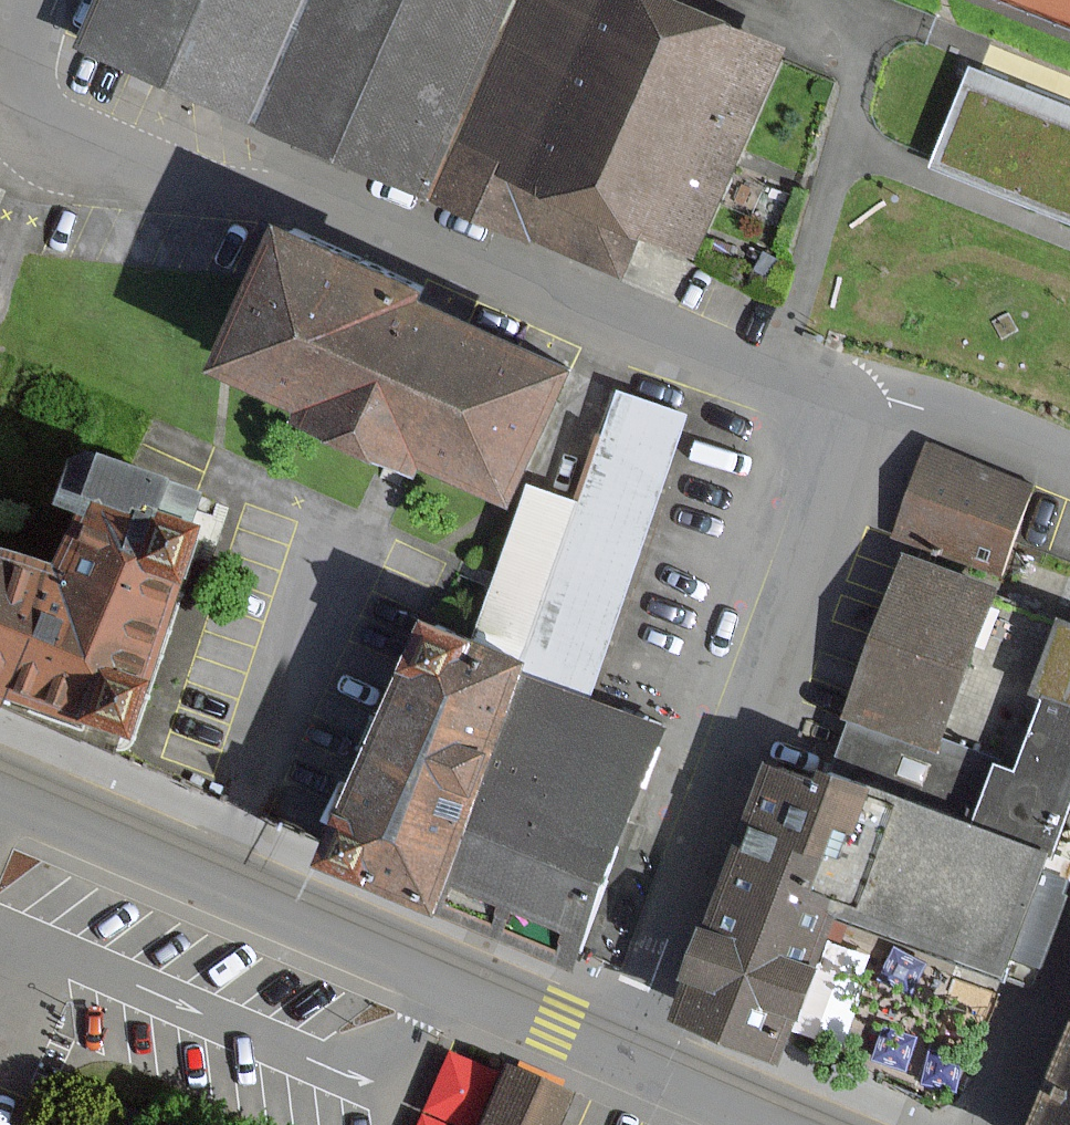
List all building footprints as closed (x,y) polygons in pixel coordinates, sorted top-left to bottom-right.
[(81,43),(259,119),(311,0),(99,0),(81,43)] [(259,119),(434,194),(454,147),(517,0),(311,0),(259,119)] [(693,0),(517,0),(454,147),(434,194),(619,273),(639,226),(694,249),(782,43),(691,4),(693,0)] [(932,167),(942,171),(1069,221),(1069,103),(972,64),(932,167)] [(231,361),(315,396),(307,415),(303,425),(408,470),(411,463),(504,502),(562,364),(416,302),(425,281),(289,223),(231,361)] [(626,388),(580,505),(518,661),(526,665),(522,676),(583,700),(696,415),(626,388)] [(1037,486),(929,441),(891,537),(1001,576),(1037,486)] [(526,502),(470,643),(518,661),(580,505),(532,486),(526,502)] [(141,689),(176,588),(193,537),(141,520),(73,497),(48,572),(0,556),(0,700),(67,723),(123,742),(141,689)] [(911,556),(833,766),(1050,846),(1069,792),(1069,614),(911,556)] [(325,863),(431,905),(522,676),(526,665),(518,661),(470,643),(420,623),(325,863)] [(569,959),(659,730),(583,700),(522,676),(431,905),(569,959)] [(794,1057),(798,1046),(846,918),(785,896),(830,777),(776,757),(680,1015),(794,1057)] [(1069,875),(1069,853),(1050,846),(833,766),(830,777),(785,896),(846,918),(956,959),(1013,979),(1019,963),(1035,969),(1069,875)] [(1037,1124),(1069,1124),(1069,1043),(1037,1124)] [(566,1095),(503,1069),(479,1124),(553,1124),(566,1095)]
